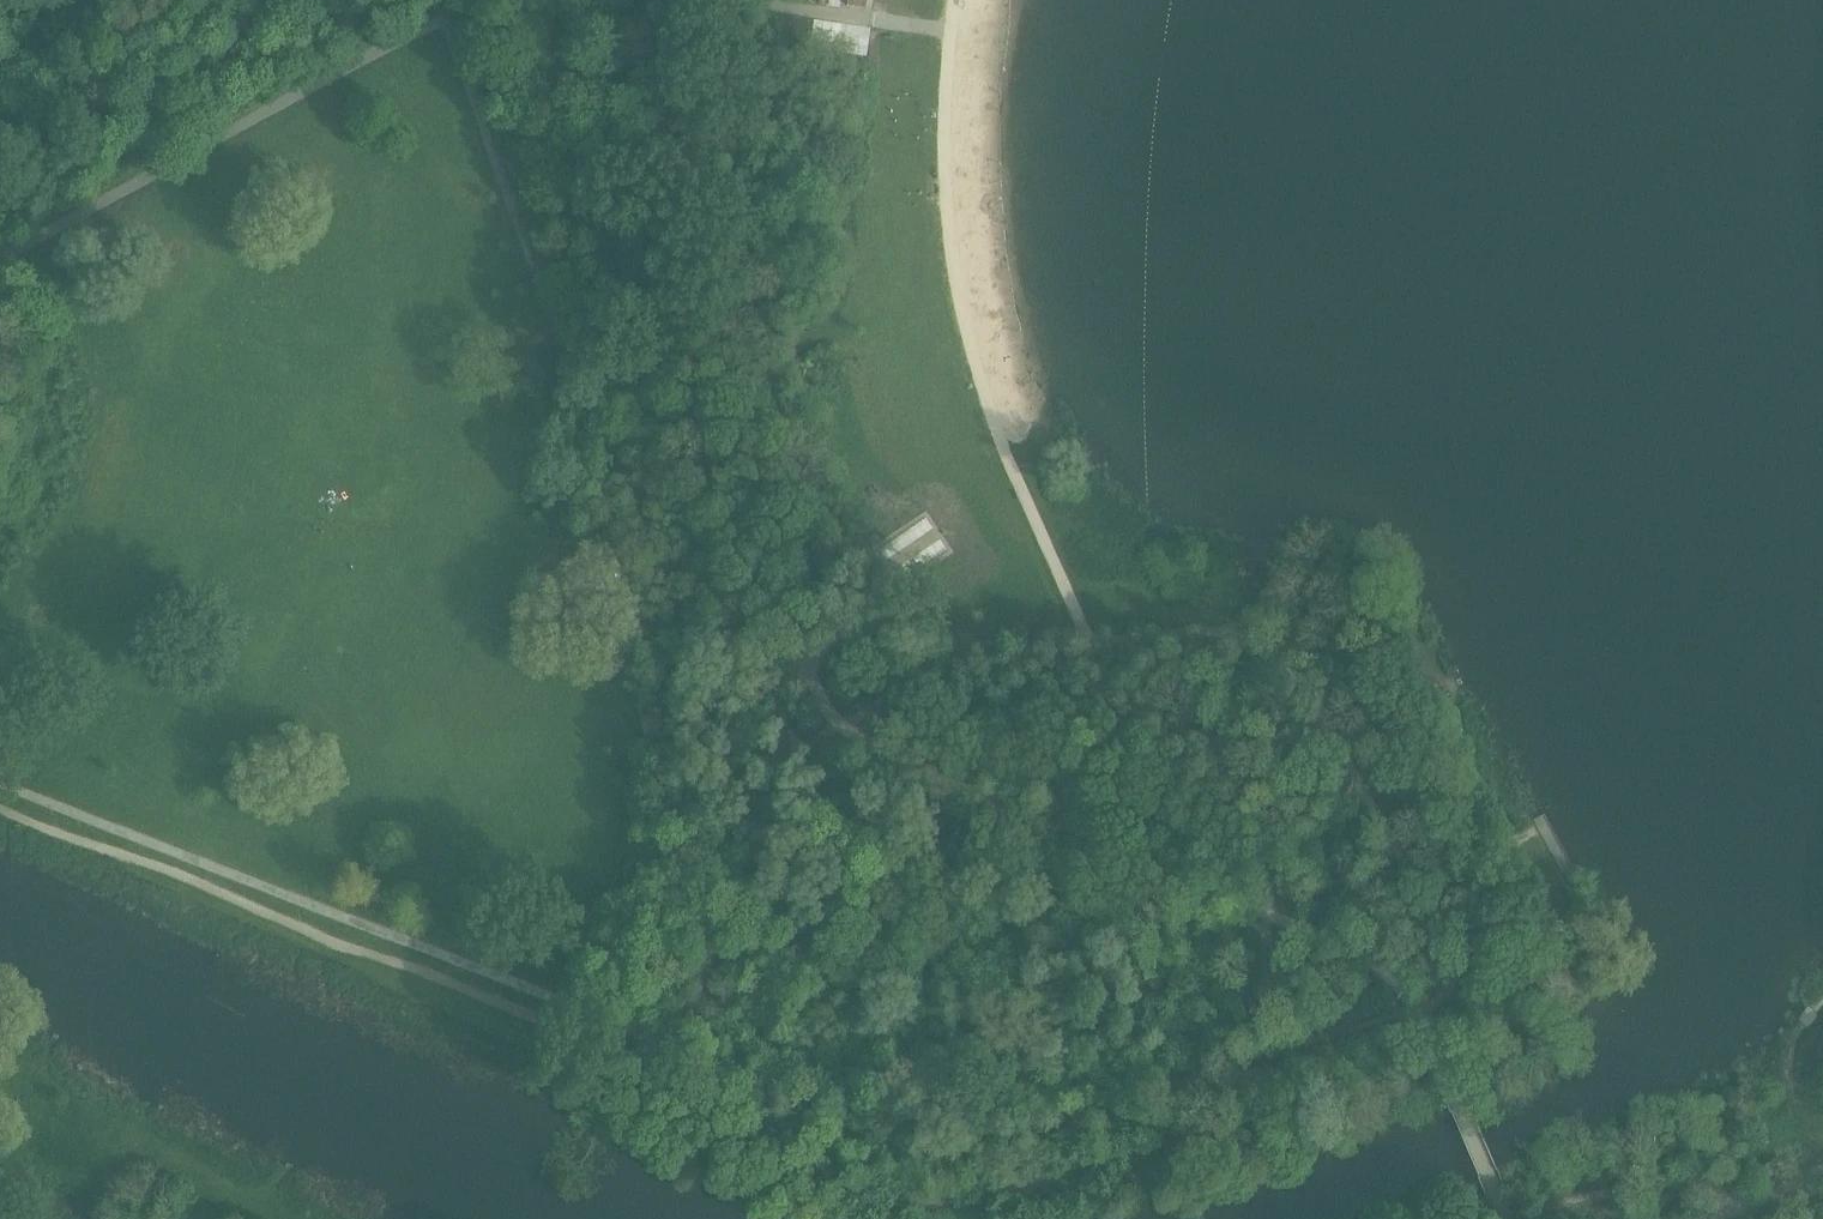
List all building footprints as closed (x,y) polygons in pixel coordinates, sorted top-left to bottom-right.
[(848,6),(866,9),(868,0),(849,0),(848,6)]
